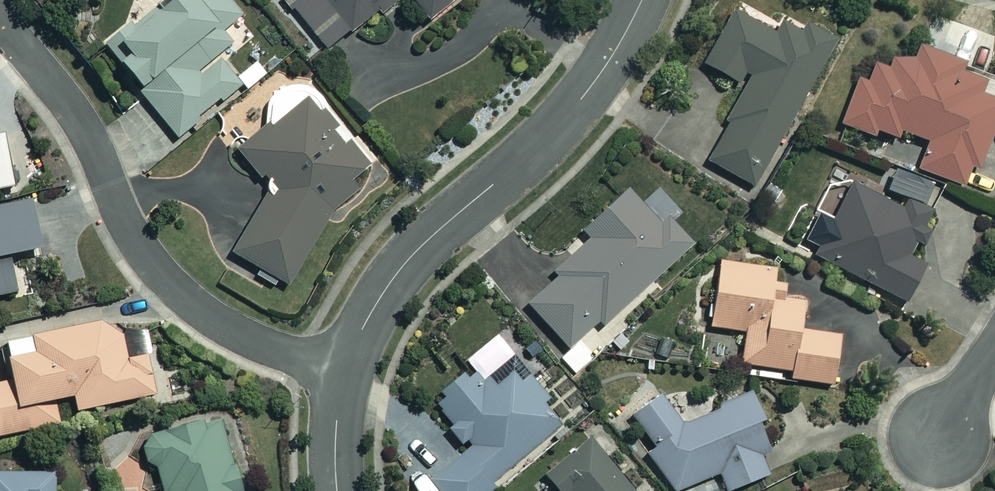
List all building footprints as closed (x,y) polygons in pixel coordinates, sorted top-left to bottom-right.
[(225,0),(168,0),(104,51),(175,139),(240,88),(216,57),(229,47),(218,32),(238,16),(225,0)] [(278,2),(287,14),(292,9),(328,52),(391,0),(280,0),(278,2)] [(397,21),(427,19),(442,7),(439,3),(443,0),(395,0),(397,21)] [(747,88),(743,96),(736,93),(722,118),(729,122),(708,162),(752,186),(831,39),(805,25),(800,33),(780,22),(774,34),(732,12),(704,64),(747,88)] [(893,138),(897,128),(926,140),(916,167),(966,186),(994,111),(994,82),(952,65),(954,61),(915,46),(908,62),(890,55),(884,71),(871,66),(864,85),(855,82),(839,123),(872,136),(874,131),(893,138)] [(261,194),(228,248),(264,273),(264,281),(291,283),(330,212),(350,194),(357,193),(358,181),(351,182),(351,177),(357,171),(364,171),(372,165),(360,151),(362,138),(353,137),(311,84),(293,82),(279,87),(264,103),(227,130),(236,141),(232,156),(259,179),(262,175),(265,196),(261,194)] [(17,186),(5,134),(0,135),(0,190),(17,186)] [(866,152),(835,219),(818,211),(803,243),(819,251),(817,256),(881,286),(877,294),(903,306),(926,259),(908,250),(930,203),(922,199),(930,183),(866,152)] [(659,227),(626,191),(583,231),(590,239),(554,273),(558,278),(527,306),(567,350),(597,322),(601,326),(688,246),(665,221),(659,227)] [(30,202),(0,208),(0,295),(13,293),(5,255),(39,248),(30,202)] [(785,283),(773,281),(775,269),(718,261),(709,326),(744,331),(740,362),(789,369),(788,377),(831,384),(838,334),(799,328),(803,301),(783,298),(785,283)] [(144,352),(140,334),(123,332),(104,321),(0,339),(0,341),(7,379),(0,380),(0,436),(54,426),(50,402),(70,399),(72,409),(155,394),(154,384),(162,382),(156,350),(144,352)] [(560,420),(543,400),(554,391),(536,370),(525,379),(513,365),(489,386),(472,367),(433,401),(451,422),(445,428),(465,451),(429,481),(438,490),(489,490),(491,490),(486,484),(560,420)] [(660,396),(631,414),(652,448),(648,451),(673,490),(682,490),(717,470),(730,490),(776,463),(753,425),(759,421),(741,391),(680,428),(660,396)] [(215,416),(138,439),(145,461),(152,459),(161,490),(238,490),(215,416)] [(587,438),(544,475),(557,490),(631,490),(587,438)] [(50,469),(0,469),(0,490),(50,490),(50,469)]
